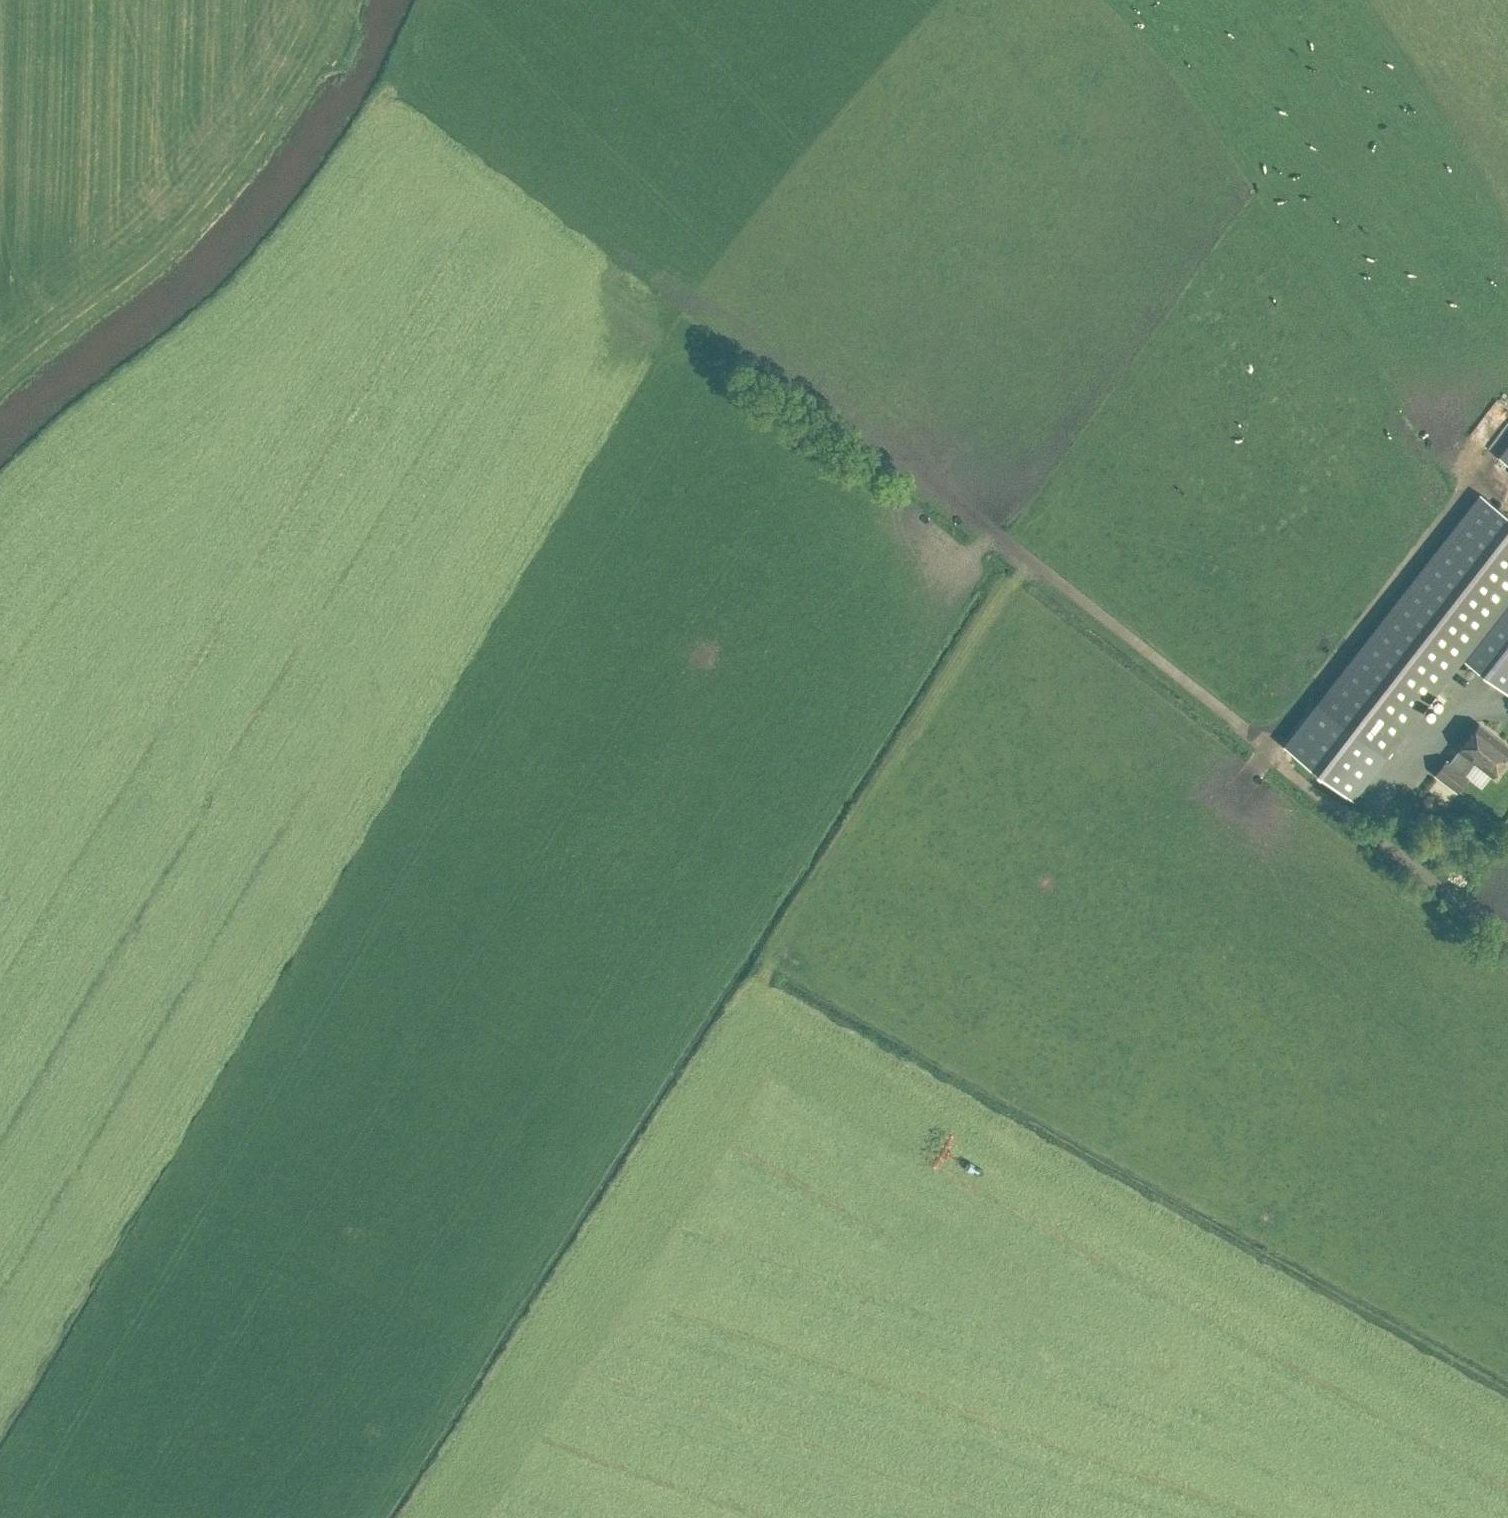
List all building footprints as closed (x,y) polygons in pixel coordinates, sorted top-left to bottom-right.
[(1284,745),(1350,797),(1461,656),(1507,692),(1507,514),(1481,493),(1284,745)] [(1449,761),(1446,759),(1435,773),(1456,789),(1467,775),(1464,773),(1474,760),(1492,774),(1507,754),(1476,728),(1449,761)]
